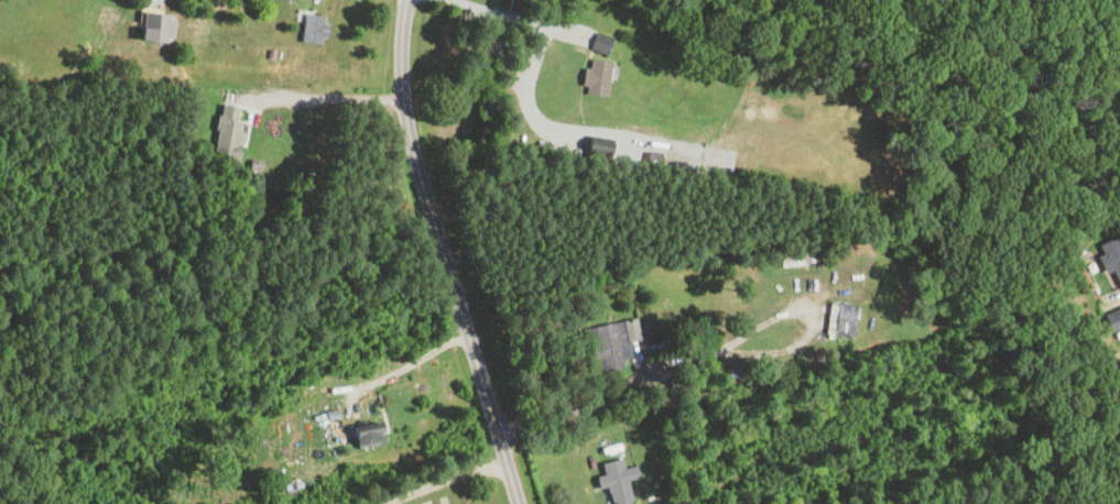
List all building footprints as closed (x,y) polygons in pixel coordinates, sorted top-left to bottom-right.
[(300,43),(322,43),(322,15),(300,15),(300,43)] [(607,30),(591,30),(591,52),(607,52),(607,30)] [(609,63),(585,58),(578,92),(603,96),(609,63)] [(211,156),(233,160),(242,107),(219,104),(211,156)] [(1114,234),(1096,244),(1101,254),(1096,257),(1103,271),(1109,268),(1117,284),(1119,283),(1119,246),(1114,234)] [(779,255),(781,265),(813,260),(812,250),(779,255)] [(849,337),(855,306),(828,300),(822,331),(849,337)] [(621,367),(620,359),(628,357),(626,341),(637,339),(634,318),(585,326),(592,372),(621,367)] [(349,430),(355,451),(382,444),(376,423),(349,430)] [(636,478),(633,466),(622,468),(620,458),(601,462),(603,474),(594,476),(596,488),(608,486),(611,503),(629,503),(625,479),(636,478)] [(444,493),(417,500),(418,503),(446,503),(444,493)]
